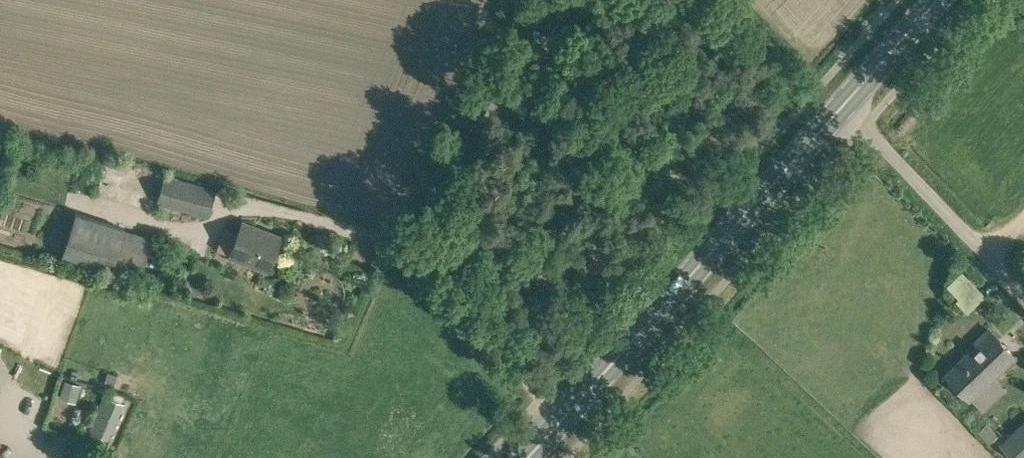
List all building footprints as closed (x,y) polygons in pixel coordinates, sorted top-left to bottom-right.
[(216,189),(166,174),(158,201),(209,215),(216,189)] [(76,212),(62,255),(112,271),(136,278),(141,280),(154,237),(151,236),(126,228),(76,212)] [(268,271),(282,236),(243,221),(229,256),(268,271)] [(984,294),(961,270),(947,283),(959,296),(957,299),(967,310),(984,294)] [(969,398),(1014,355),(988,328),(974,340),(979,345),(972,352),(970,351),(946,374),(969,398)] [(81,384),(65,380),(60,397),(76,402),(81,384)] [(81,400),(100,406),(87,440),(106,449),(125,403),(97,392),(96,395),(88,392),(88,391),(83,389),(81,397),(82,397),(81,400)] [(1015,457),(1016,457),(1023,451),(1023,448),(1022,445),(1023,443),(1023,423),(1002,444),(1015,457)]
